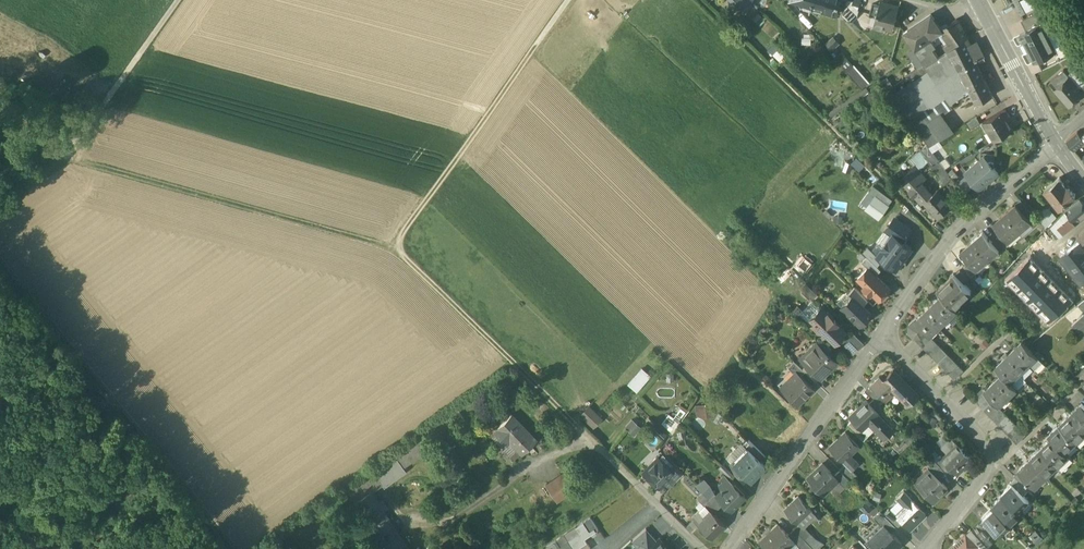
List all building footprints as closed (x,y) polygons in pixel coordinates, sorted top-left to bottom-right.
[(800,11),(808,13),(810,8),(812,0),(791,0),(800,11)] [(810,8),(836,15),(841,0),(812,0),(810,8)] [(1019,14),(1037,6),(1035,0),(1013,0),(1019,14)] [(879,5),(873,3),(870,15),(876,17),(879,5)] [(898,8),(879,3),(879,5),(876,17),(873,27),(884,30),(884,28),(893,27),(898,8)] [(857,16),(846,5),(843,14),(851,22),(857,16)] [(1046,20),(1040,11),(1036,14),(1041,25),(1042,24),(1041,23),(1046,20)] [(931,14),(905,32),(915,48),(923,43),(921,40),(935,30),(934,29),(939,25),(931,14)] [(1036,14),(1022,21),(1027,31),(1041,25),(1036,14)] [(968,36),(957,19),(941,29),(942,30),(944,34),(952,46),(967,36),(968,36)] [(1027,31),(1020,35),(1034,62),(1055,52),(1042,24),(1041,25),(1027,31)] [(939,25),(934,29),(935,30),(921,40),(923,43),(931,38),(942,30),(941,29),(939,25)] [(942,30),(931,38),(936,45),(944,41),(941,37),(944,34),(942,30)] [(936,45),(933,47),(939,55),(949,48),(952,46),(944,34),(941,37),(944,41),(936,45)] [(830,50),(838,42),(833,37),(825,44),(830,50)] [(915,48),(915,49),(926,65),(935,58),(939,55),(933,47),(936,45),(931,38),(915,48)] [(968,45),(965,38),(952,46),(949,48),(969,89),(976,104),(993,96),(976,61),(968,45)] [(976,41),(971,43),(971,44),(968,45),(976,61),(984,57),(976,41)] [(928,71),(912,83),(929,106),(930,108),(946,97),(951,104),(965,94),(964,93),(969,89),(949,48),(939,55),(935,58),(939,64),(928,71)] [(861,88),(869,82),(842,51),(835,57),(861,88)] [(926,65),(925,65),(928,71),(939,64),(935,58),(926,65)] [(1064,71),(1049,84),(1055,91),(1070,78),(1064,71)] [(1070,78),(1055,91),(1067,105),(1081,93),(1075,85),(1076,85),(1070,78)] [(921,112),(929,106),(912,83),(894,95),(894,94),(892,95),(893,96),(892,97),(909,120),(921,112)] [(983,122),(994,141),(1013,129),(1006,117),(1009,116),(1005,109),(983,122)] [(941,140),(921,112),(909,120),(928,146),(929,147),(941,140)] [(976,119),(968,124),(971,128),(979,124),(976,119)] [(1080,135),(1077,132),(1066,141),(1073,149),(1081,142),(1083,140),(1083,133),(1080,135)] [(928,146),(904,167),(907,170),(913,177),(928,163),(945,186),(952,179),(929,147),(928,146)] [(989,162),(984,157),(965,174),(979,190),(998,173),(989,162)] [(913,177),(903,185),(913,197),(923,188),(913,177)] [(1063,183),(1059,178),(1044,189),(1059,208),(1075,195),(1065,181),(1063,183)] [(952,207),(938,191),(931,197),(923,188),(913,197),(919,203),(921,200),(938,220),(952,207)] [(867,209),(879,218),(887,207),(876,198),(867,209)] [(1030,210),(1021,199),(1016,204),(1025,214),(1030,210)] [(1065,212),(1075,224),(1083,217),(1083,204),(1080,200),(1065,212)] [(845,215),(846,202),(831,201),(830,214),(845,215)] [(1015,205),(1005,214),(1019,231),(1030,222),(1031,221),(1025,214),(1016,204),(1015,203),(1015,204),(1015,205)] [(1050,209),(1039,219),(1046,227),(1057,217),(1050,209)] [(1038,220),(1030,210),(1025,214),(1031,221),(1030,222),(1033,225),(1038,220)] [(1065,212),(1050,228),(1059,238),(1075,224),(1065,212)] [(1019,231),(1005,214),(994,223),(993,223),(992,223),(1001,234),(1008,241),(1009,241),(1019,231)] [(911,230),(895,219),(886,231),(893,236),(902,242),(911,230)] [(992,242),(983,232),(982,232),(982,233),(972,242),(987,260),(997,250),(998,250),(992,242)] [(1008,241),(1001,234),(997,238),(1005,248),(1011,243),(1009,241),(1008,241)] [(893,236),(882,251),(885,253),(886,256),(883,259),(884,260),(883,261),(884,265),(887,267),(890,266),(891,265),(897,269),(911,248),(902,242),(893,236)] [(1005,248),(997,238),(992,242),(998,250),(997,250),(1000,253),(1005,248)] [(1063,256),(1082,281),(1083,279),(1083,245),(1081,241),(1063,256)] [(987,260),(972,242),(961,252),(960,251),(959,252),(969,263),(975,270),(976,269),(987,260)] [(1008,279),(1018,290),(1040,267),(1030,257),(1008,279)] [(881,271),(867,258),(862,263),(868,269),(876,276),(881,271)] [(975,270),(969,263),(964,267),(972,277),(978,272),(976,269),(975,270)] [(1018,290),(1028,300),(1051,277),(1040,267),(1018,290)] [(876,276),(868,269),(858,280),(865,287),(863,288),(871,295),(872,294),(879,301),(890,290),(876,276)] [(969,280),(960,270),(955,275),(965,284),(969,280)] [(955,275),(954,274),(937,290),(942,296),(954,307),(971,290),(955,275)] [(1028,300),(1038,310),(1061,288),(1051,277),(1028,300)] [(1038,310),(1049,320),(1071,298),(1061,288),(1038,310)] [(867,301),(855,289),(847,297),(850,299),(852,297),(862,306),(867,301)] [(954,307),(942,296),(933,304),(947,319),(956,310),(954,307)] [(862,306),(852,297),(850,299),(841,308),(859,327),(871,315),(862,306)] [(947,319),(933,304),(924,313),(938,327),(947,319)] [(845,332),(820,308),(809,319),(826,335),(834,344),(845,332)] [(938,327),(924,313),(915,322),(924,330),(928,335),(930,336),(938,327)] [(1072,326),(1083,340),(1083,315),(1072,326)] [(915,322),(910,327),(909,334),(914,339),(924,330),(915,322)] [(826,335),(814,324),(809,328),(821,340),(826,335)] [(914,339),(919,344),(928,335),(924,330),(914,339)] [(842,345),(852,354),(862,342),(852,333),(842,345)] [(928,335),(919,344),(923,349),(933,340),(930,336),(928,335)] [(821,340),(816,344),(826,354),(831,350),(821,340)] [(933,340),(923,349),(928,353),(937,344),(933,340)] [(1036,356),(1022,341),(1013,350),(1027,365),(1036,356)] [(816,344),(800,360),(806,365),(819,378),(820,379),(835,363),(826,354),(816,344)] [(937,344),(928,353),(933,358),(942,349),(937,344)] [(942,349),(933,358),(938,364),(947,354),(942,349)] [(1027,365),(1013,350),(1004,358),(1019,373),(1027,365)] [(953,360),(947,354),(938,364),(943,369),(953,360)] [(1019,373),(1004,358),(995,367),(1002,374),(1010,382),(1019,373)] [(953,360),(943,369),(948,374),(958,365),(953,360)] [(801,369),(794,362),(788,369),(795,375),(796,373),(800,378),(805,373),(801,369)] [(819,378),(806,365),(801,369),(805,373),(815,382),(819,378)] [(958,365),(948,374),(954,380),(964,371),(958,365)] [(636,392),(650,375),(641,367),(626,384),(636,392)] [(917,395),(893,371),(892,372),(915,396),(917,395)] [(915,396),(892,372),(883,381),(880,378),(870,387),(884,401),(891,394),(888,390),(891,388),(894,391),(907,404),(915,396)] [(800,378),(796,373),(795,375),(788,382),(791,385),(784,392),(798,405),(813,390),(800,378)] [(1010,382),(1002,374),(993,383),(1007,398),(1016,389),(1010,382)] [(1007,398),(993,383),(984,392),(989,397),(993,401),(998,406),(999,406),(1007,398)] [(884,401),(870,387),(866,391),(873,399),(880,405),(884,401)] [(907,404),(894,391),(892,393),(905,406),(907,404)] [(984,392),(975,401),(980,405),(989,397),(984,392)] [(989,397),(980,405),(984,410),(993,401),(989,397)] [(880,405),(873,399),(868,404),(878,414),(883,409),(880,405)] [(868,404),(866,401),(849,418),(851,421),(861,430),(868,424),(884,440),(892,431),(877,415),(878,414),(868,404)] [(998,406),(993,401),(984,410),(989,415),(998,406)] [(593,428),(603,418),(589,404),(579,414),(593,428)] [(711,404),(695,405),(696,417),(712,416),(711,404)] [(1082,404),(1071,415),(1083,428),(1083,406),(1082,404)] [(999,406),(998,406),(989,415),(993,420),(1003,411),(999,406)] [(673,417),(668,413),(661,423),(670,430),(684,410),(680,407),(673,417)] [(1007,415),(1003,411),(993,420),(998,424),(1007,415)] [(510,414),(498,426),(493,421),(488,426),(502,439),(505,436),(521,452),(535,439),(510,414)] [(1012,420),(1007,415),(998,424),(1002,429),(1012,420)] [(1060,425),(1075,441),(1083,433),(1083,428),(1071,415),(1060,425)] [(633,435),(640,429),(632,419),(624,425),(633,435)] [(1016,425),(1012,420),(1002,429),(1007,433),(1016,425)] [(861,430),(851,421),(847,425),(857,435),(861,430)] [(1021,429),(1016,425),(1007,433),(1012,438),(1021,429)] [(1075,441),(1060,425),(1049,436),(1052,439),(1065,452),(1075,441)] [(1021,429),(1012,438),(1017,444),(1026,435),(1021,429)] [(861,430),(857,435),(863,441),(868,437),(861,430)] [(859,447),(845,433),(829,449),(841,462),(847,455),(849,457),(850,456),(859,447)] [(419,438),(395,455),(402,468),(427,449),(419,438)] [(1052,439),(1041,450),(1056,465),(1067,455),(1065,452),(1052,439)] [(765,457),(748,440),(743,446),(747,449),(760,462),(765,457)] [(971,459),(952,440),(942,449),(947,455),(942,460),(950,469),(956,474),(971,459)] [(760,462),(747,449),(732,464),(747,479),(749,481),(764,466),(760,462)] [(1056,465),(1041,450),(1030,460),(1045,476),(1056,465)] [(395,455),(373,471),(380,483),(382,486),(404,470),(402,468),(395,455)] [(847,455),(841,462),(845,466),(846,465),(851,471),(858,464),(850,456),(849,457),(847,455)] [(939,457),(935,462),(945,473),(946,473),(950,469),(942,460),(939,457)] [(672,472),(657,458),(643,472),(659,487),(664,481),(673,473),(672,472)] [(1030,460),(1019,471),(1019,472),(1026,479),(1024,481),(1026,482),(1028,480),(1033,486),(1034,487),(1045,476),(1030,460)] [(945,473),(935,462),(927,469),(938,480),(945,473)] [(834,476),(822,465),(806,481),(821,496),(837,481),(838,480),(834,476)] [(851,471),(846,465),(845,466),(840,471),(851,482),(856,476),(851,471)] [(683,474),(677,468),(672,472),(673,473),(664,481),(670,487),(683,474)] [(938,480),(927,469),(912,483),(932,504),(947,489),(938,480)] [(380,483),(373,471),(367,475),(375,487),(380,483)] [(747,479),(738,471),(734,475),(743,484),(747,479)] [(851,482),(840,471),(834,476),(838,480),(837,481),(845,488),(851,482)] [(1026,479),(1019,472),(1014,476),(1015,477),(1028,490),(1033,486),(1028,480),(1026,482),(1024,481),(1026,479)] [(1028,490),(1015,477),(1010,482),(1011,484),(1023,496),(1028,490)] [(568,482),(552,493),(557,500),(573,489),(568,482)] [(717,496),(716,497),(723,504),(730,511),(744,497),(730,483),(717,496)] [(1011,484),(1001,495),(1003,497),(1018,512),(1029,502),(1023,496),(1011,484)] [(370,491),(369,490),(355,501),(371,526),(386,516),(370,491)] [(717,496),(712,492),(707,497),(718,509),(723,504),(716,497),(717,496)] [(925,515),(903,493),(896,500),(905,509),(896,518),(895,519),(901,524),(908,532),(925,515)] [(718,509),(707,497),(701,503),(710,512),(710,511),(713,514),(718,509)] [(798,497),(784,511),(796,523),(810,509),(798,497)] [(1018,512),(1003,497),(992,507),(994,509),(1009,525),(1020,514),(1018,512)] [(866,514),(874,506),(868,499),(859,507),(866,514)] [(872,518),(879,512),(875,507),(868,513),(872,518)] [(1009,525),(994,509),(982,520),(1000,537),(1011,527),(1009,525)] [(713,514),(710,511),(710,512),(697,525),(711,538),(724,525),(713,514)] [(887,519),(880,512),(874,519),(879,525),(881,524),(883,527),(884,526),(892,534),(897,529),(887,519)] [(896,518),(892,515),(887,519),(897,529),(901,524),(895,519),(896,518)] [(371,526),(386,548),(408,548),(386,516),(371,526)] [(559,547),(555,541),(545,548),(546,548),(577,548),(586,543),(584,539),(595,532),(598,535),(600,534),(597,530),(598,529),(590,517),(575,528),(579,534),(559,547)] [(810,535),(799,524),(793,529),(804,541),(810,535)] [(759,544),(764,548),(788,548),(794,543),(787,535),(778,526),(759,544)] [(884,526),(883,527),(867,542),(874,548),(897,548),(902,544),(892,534),(884,526)] [(631,542),(638,548),(646,548),(656,540),(646,529),(631,542)] [(804,541),(793,529),(787,535),(794,543),(798,547),(804,541)] [(983,542),(971,530),(966,535),(977,547),(983,542)] [(966,535),(951,548),(976,548),(977,547),(966,535)] [(658,538),(656,540),(646,548),(668,548),(658,538)] [(797,547),(799,548),(812,548),(804,541),(798,547),(797,547)]
